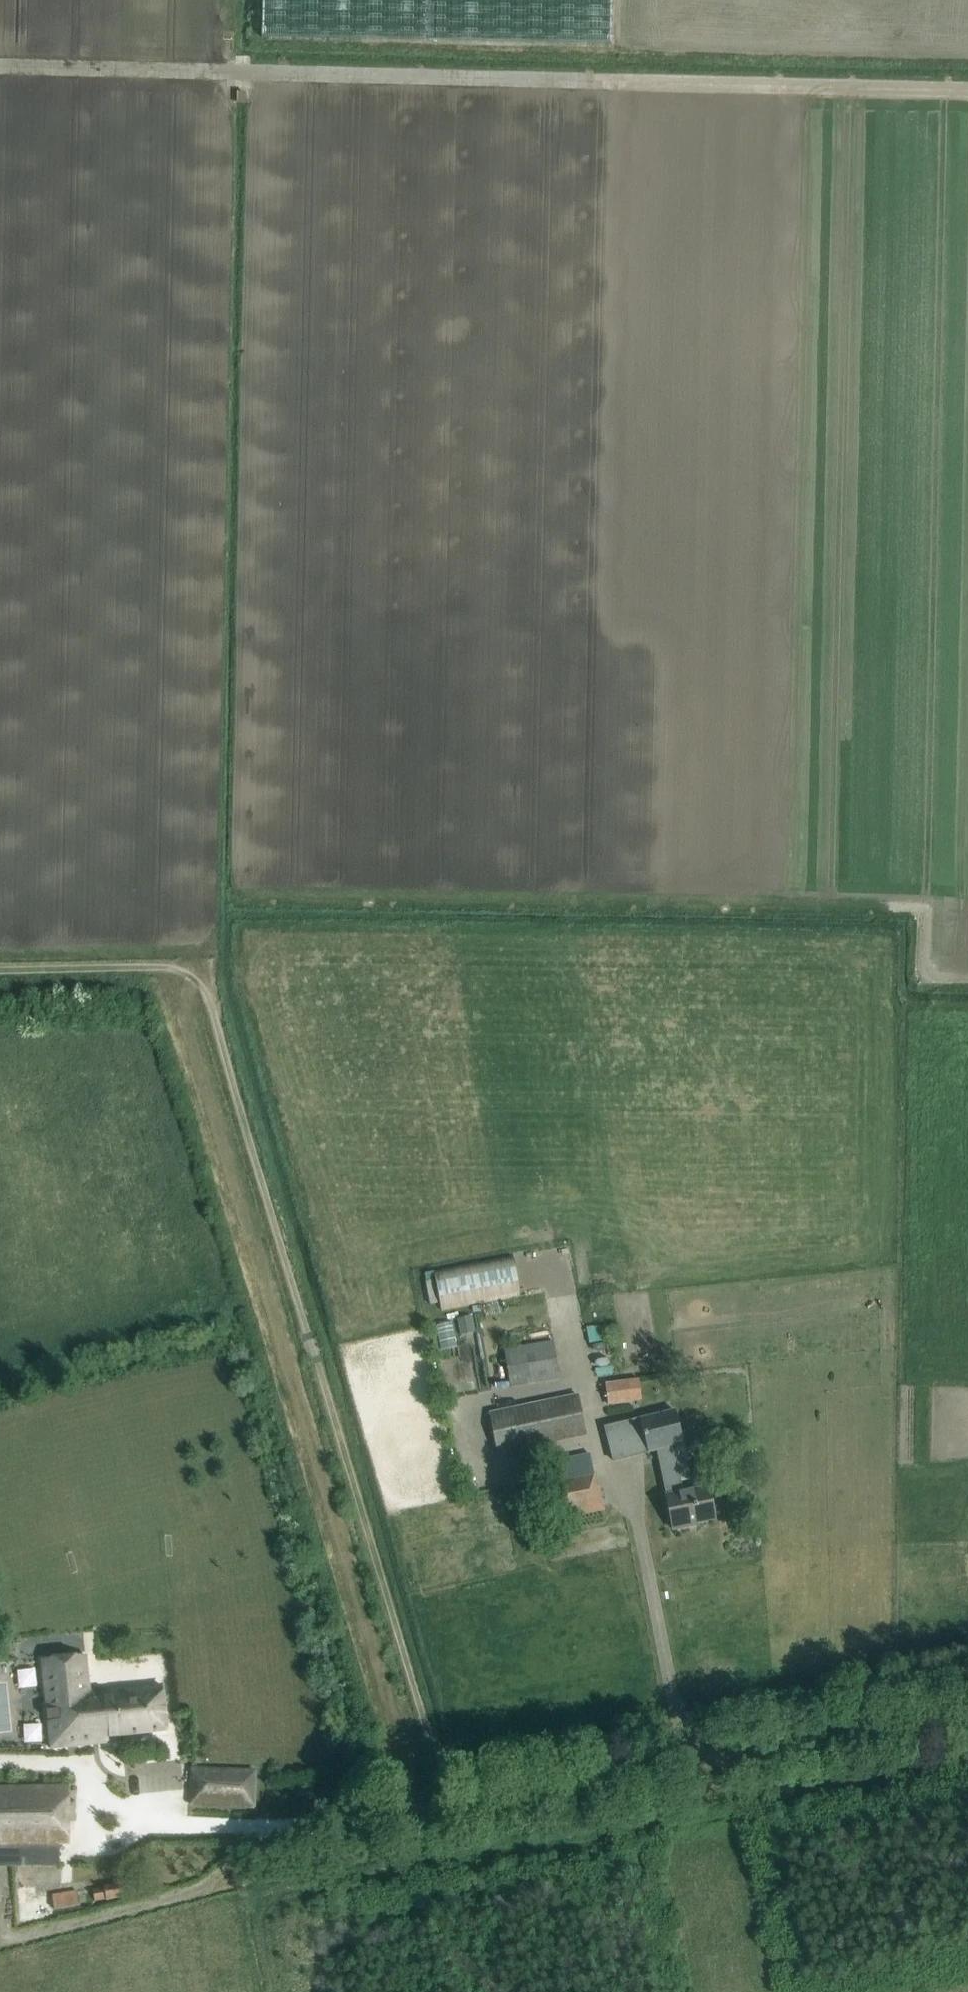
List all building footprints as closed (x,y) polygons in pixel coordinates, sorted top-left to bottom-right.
[(262,37),(611,44),(612,0),(263,0),(262,37)] [(434,1274),(425,1276),(427,1282),(425,1283),(430,1304),(439,1302),(440,1311),(520,1296),(513,1256),(433,1270),(434,1274)] [(473,1333),(470,1316),(458,1319),(461,1335),(473,1333)] [(553,1340),(504,1348),(511,1387),(560,1378),(553,1340)] [(629,1380),(606,1383),(608,1403),(631,1401),(629,1380)] [(578,1393),(563,1396),(538,1402),(490,1412),(498,1453),(586,1435),(578,1393)] [(604,1429),(612,1460),(658,1449),(668,1446),(683,1443),(675,1411),(604,1429)] [(728,1432),(714,1436),(717,1449),(732,1445),(728,1432)] [(668,1446),(658,1449),(667,1496),(666,1496),(673,1529),(697,1524),(697,1522),(714,1519),(708,1487),(683,1492),(673,1445),(668,1446)] [(604,1509),(601,1496),(600,1487),(596,1487),(589,1454),(545,1463),(557,1519),(604,1509)] [(43,1660),(51,1747),(108,1742),(108,1737),(167,1731),(162,1686),(115,1691),(88,1694),(85,1656),(43,1660)] [(255,1771),(192,1769),(191,1805),(253,1807),(255,1771)] [(0,1787),(0,1844),(59,1844),(69,1843),(69,1787),(0,1787)] [(88,1807),(89,1857),(142,1855),(141,1806),(88,1807)] [(107,1901),(126,1896),(122,1882),(92,1889),(95,1900),(106,1897),(107,1901)] [(55,1908),(79,1904),(76,1890),(53,1894),(55,1908)]
